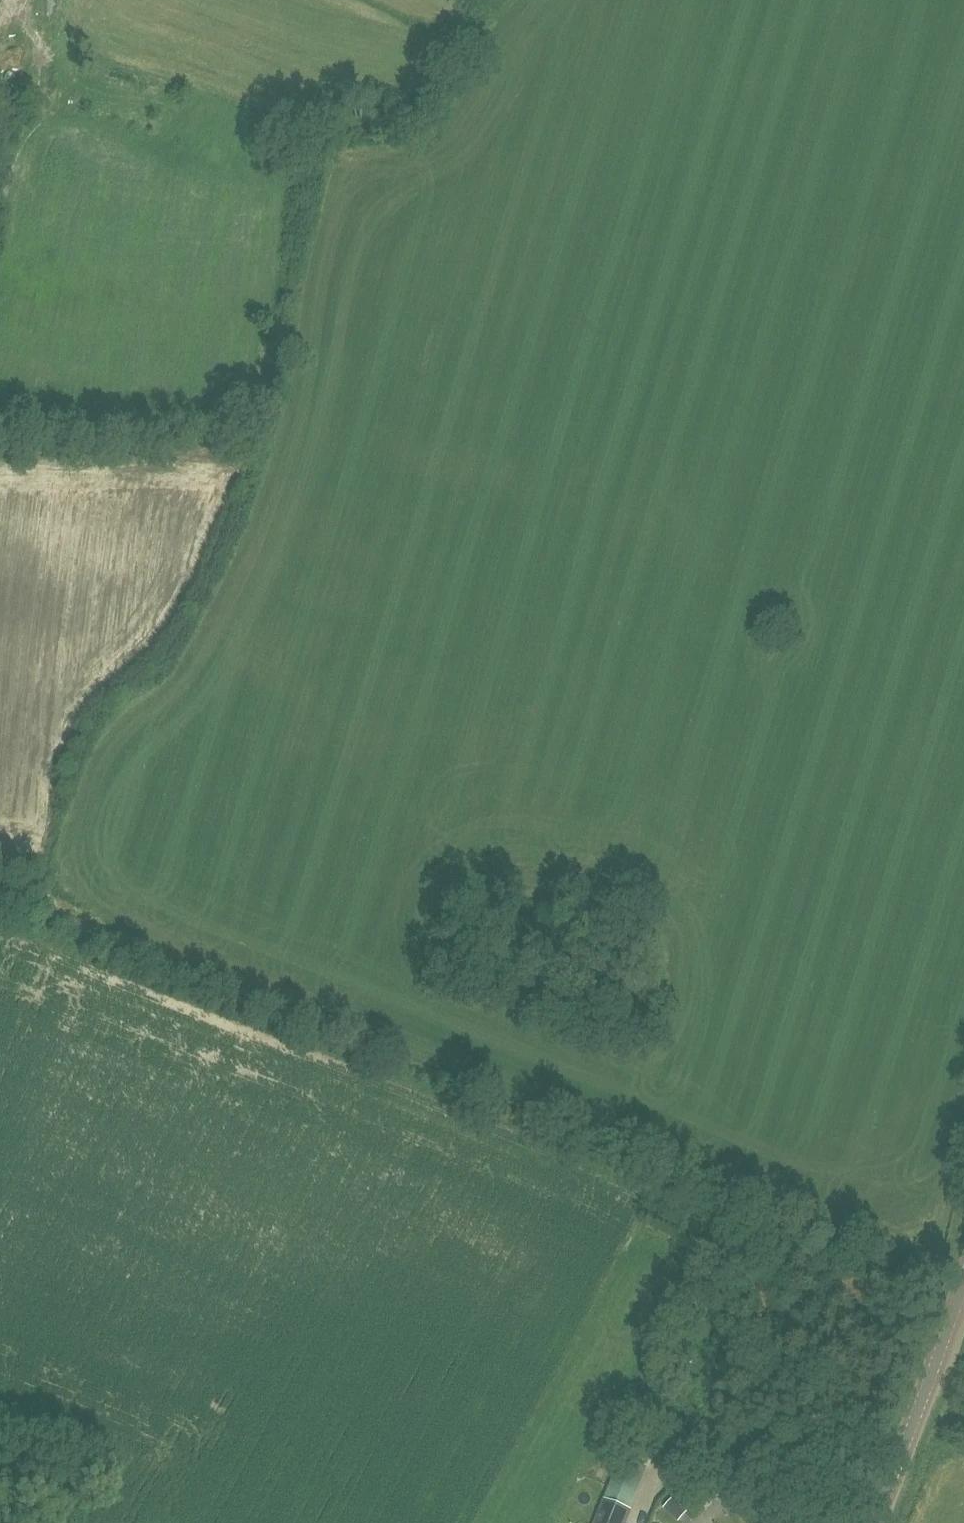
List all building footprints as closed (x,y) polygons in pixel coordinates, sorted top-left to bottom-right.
[(615,1471),(641,1481),(647,1467),(623,1457),(621,1456),(615,1471)] [(604,1499),(595,1522),(625,1522),(630,1509),(604,1499)] [(672,1499),(663,1508),(675,1519),(684,1509),(672,1499)]
